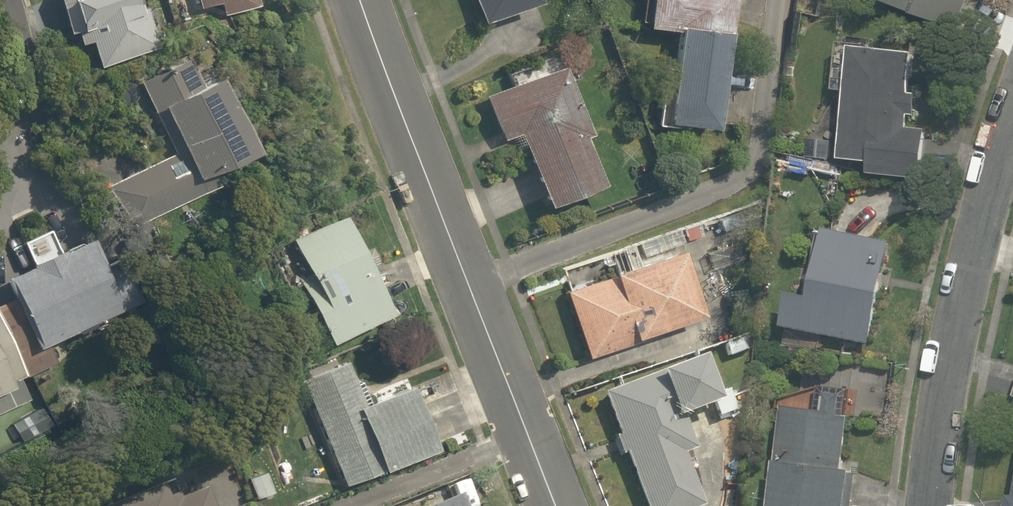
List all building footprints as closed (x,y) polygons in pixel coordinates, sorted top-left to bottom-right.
[(98,67),(157,46),(144,8),(141,9),(138,0),(58,0),(68,32),(72,30),(77,43),(89,39),(98,67)] [(253,2),(252,0),(194,0),(198,10),(218,3),(221,13),(253,2)] [(474,17),(523,0),(469,0),(474,17)] [(638,21),(645,22),(644,27),(679,31),(674,70),(663,69),(655,127),(685,131),(686,123),(715,127),(732,0),(641,0),(638,21)] [(955,23),(964,0),(900,0),(955,23)] [(870,171),(921,178),(928,129),(907,126),(909,114),(915,115),(918,94),(911,94),(917,56),(873,49),(874,45),(844,40),(837,89),(846,90),(837,156),(872,161),(870,171)] [(512,126),(541,203),(595,183),(594,180),(576,133),(581,131),(563,82),(572,79),(562,52),(558,53),(558,52),(503,73),(507,83),(479,93),(494,133),(512,126)] [(192,59),(139,82),(154,117),(157,117),(172,151),(105,183),(131,243),(153,235),(146,219),(226,181),(220,170),(252,150),(218,77),(202,84),(192,59)] [(294,276),(323,338),(381,311),(377,304),(337,217),(291,238),(306,270),(294,276)] [(33,396),(24,377),(53,363),(44,344),(140,299),(124,265),(108,273),(91,236),(59,251),(49,229),(24,241),(34,263),(1,278),(12,300),(0,306),(0,411),(33,396)] [(789,322),(866,338),(884,245),(821,233),(803,298),(796,296),(789,322)] [(567,292),(590,359),(644,341),(643,338),(707,316),(685,251),(616,274),(617,276),(567,292)] [(728,357),(752,350),(748,336),(724,343),(728,357)] [(645,505),(701,505),(682,454),(693,450),(680,414),(712,402),(717,415),(732,410),(726,391),(712,396),(698,358),(603,393),(645,505)] [(304,381),(344,479),(429,445),(429,444),(406,388),(358,408),(341,366),(304,381)] [(848,471),(841,470),(847,414),(845,414),(847,384),(783,407),(773,505),(845,505),(848,471)] [(218,479),(230,475),(228,467),(216,471),(218,479)] [(270,490),(263,470),(250,474),(256,495),(270,490)] [(232,486),(180,505),(240,505),(232,486)]
